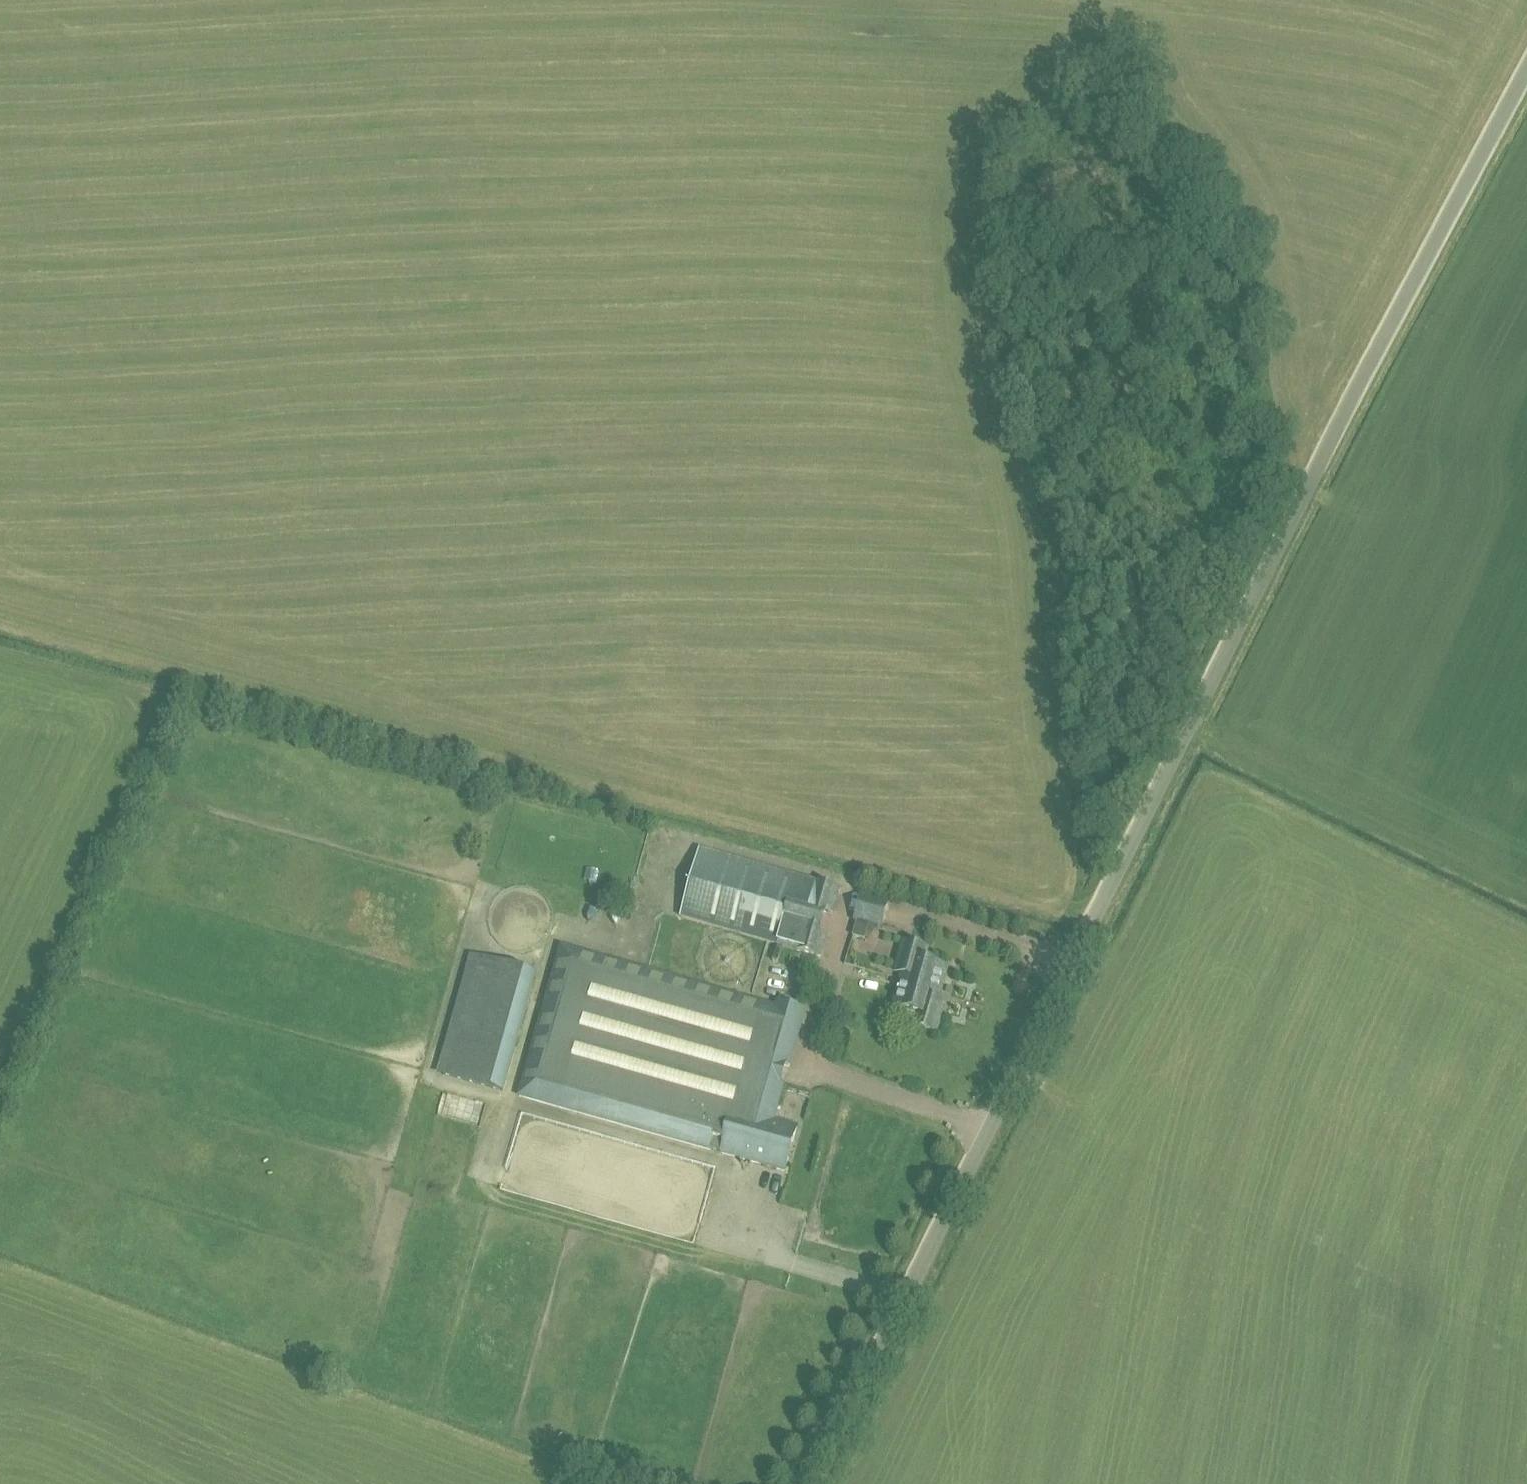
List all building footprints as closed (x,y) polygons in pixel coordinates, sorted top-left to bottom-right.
[(839,888),(701,849),(682,916),(820,955),(827,931),(821,929),(826,911),(832,912),(839,888)] [(881,924),(887,902),(863,895),(856,919),(857,920),(853,935),(865,938),(869,923),(880,926),(881,924)] [(928,948),(904,942),(896,971),(902,973),(893,1005),(920,1012),(917,1025),(937,1031),(946,1002),(939,1000),(948,968),(924,961),(928,948)] [(562,946),(521,1094),(520,1094),(520,1095),(711,1149),(711,1148),(721,1151),(721,1152),(785,1170),(797,1126),(774,1120),(784,1083),(780,1082),(785,1064),(789,1065),(805,1009),(778,1002),(777,1007),(562,946)] [(503,1091),(536,974),(477,957),(444,1074),(503,1091)]
